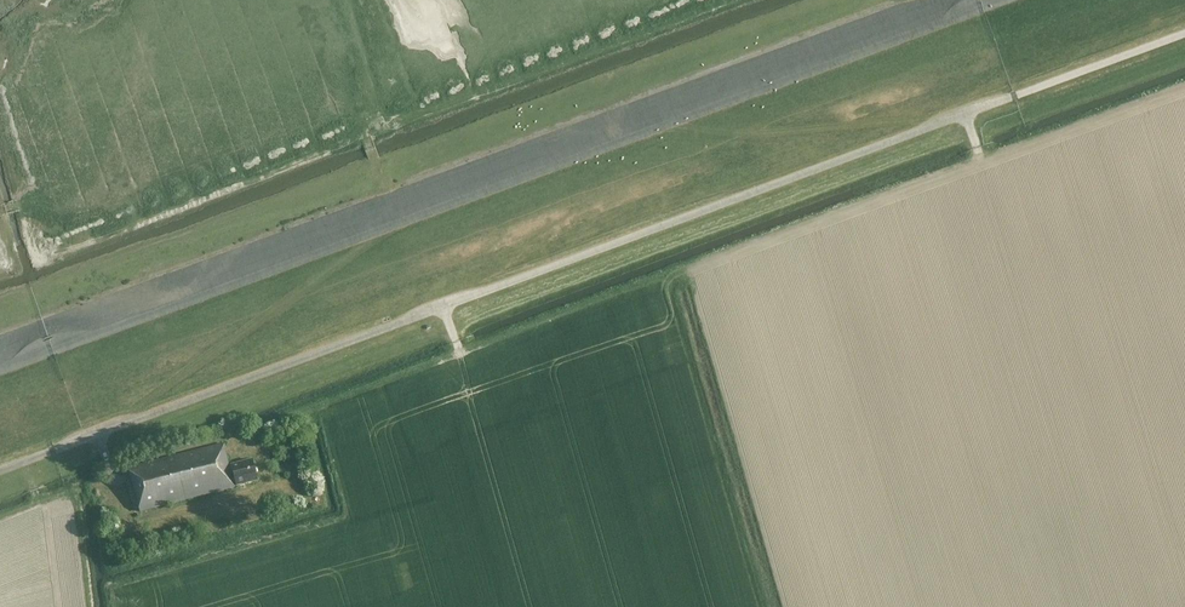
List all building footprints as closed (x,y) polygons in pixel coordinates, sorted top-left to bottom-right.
[(229,466),(223,444),(129,468),(140,511),(234,487),(231,473),(233,472),(237,486),(257,481),(252,460),(229,466)]
